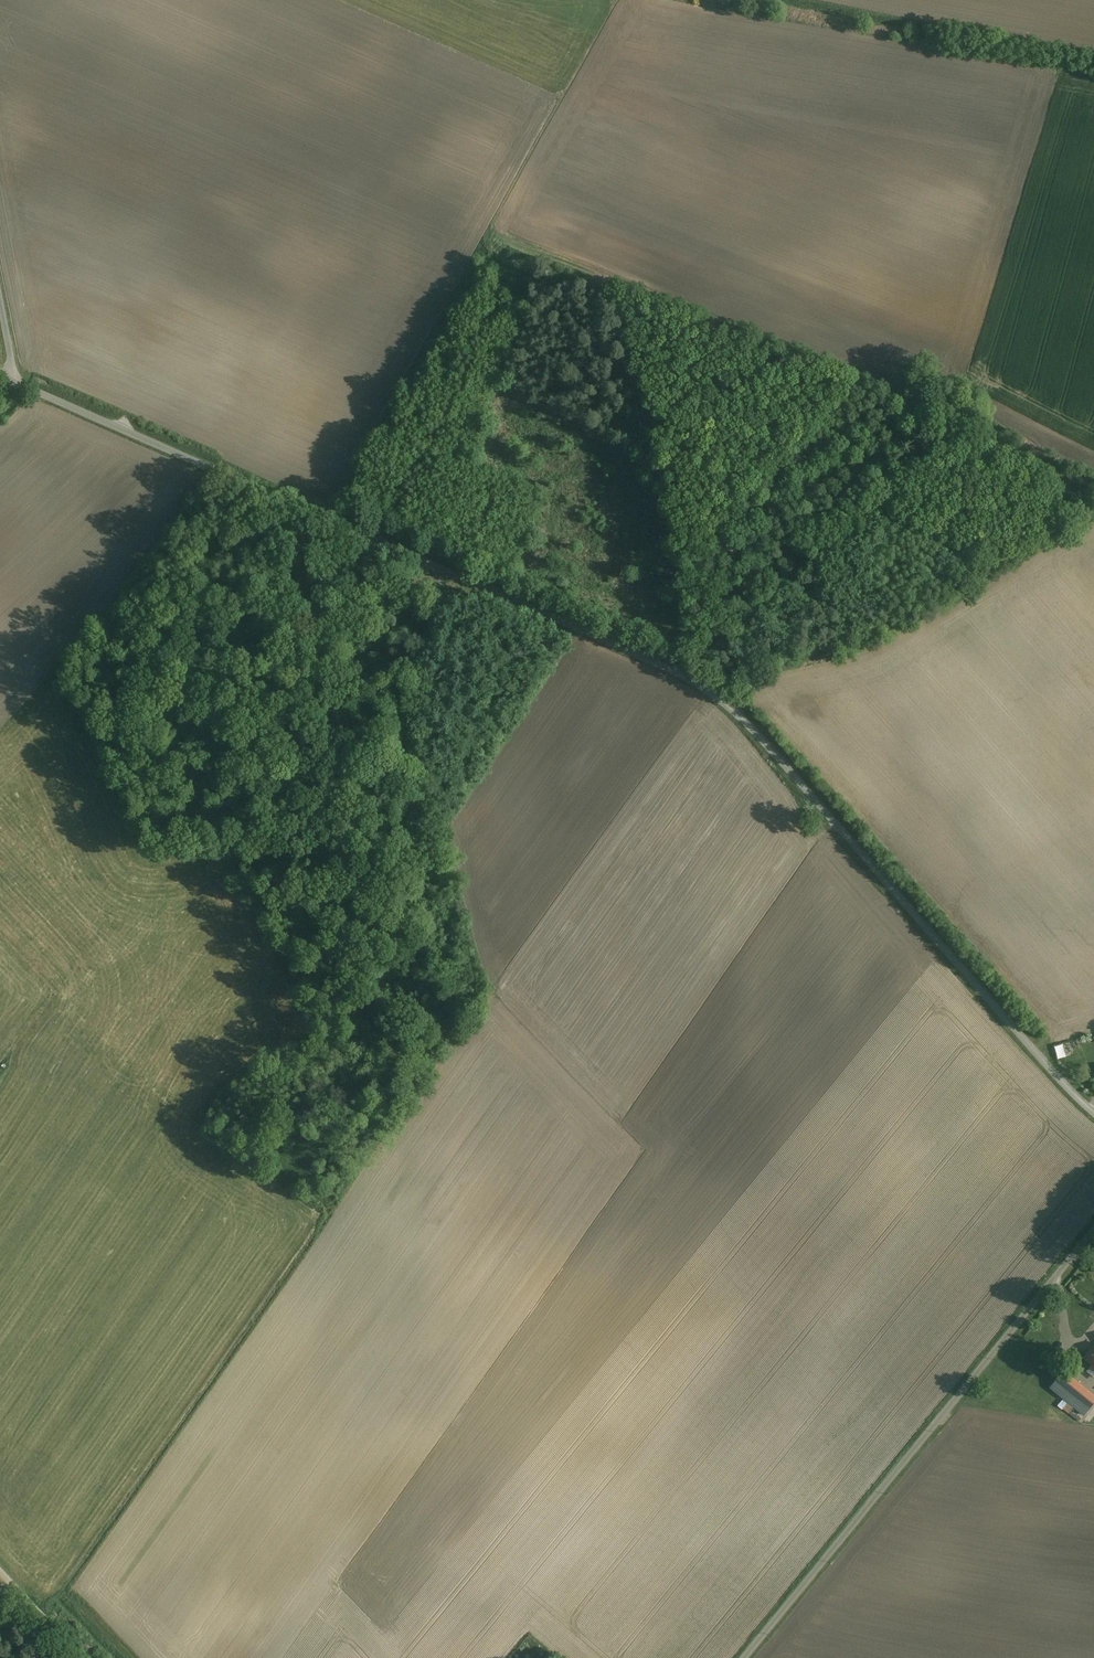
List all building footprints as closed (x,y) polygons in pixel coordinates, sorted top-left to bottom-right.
[(1083,1359),(1093,1368),(1093,1346),(1083,1359)] [(1050,1389),(1081,1416),(1093,1402),(1093,1395),(1066,1370),(1050,1389)]
